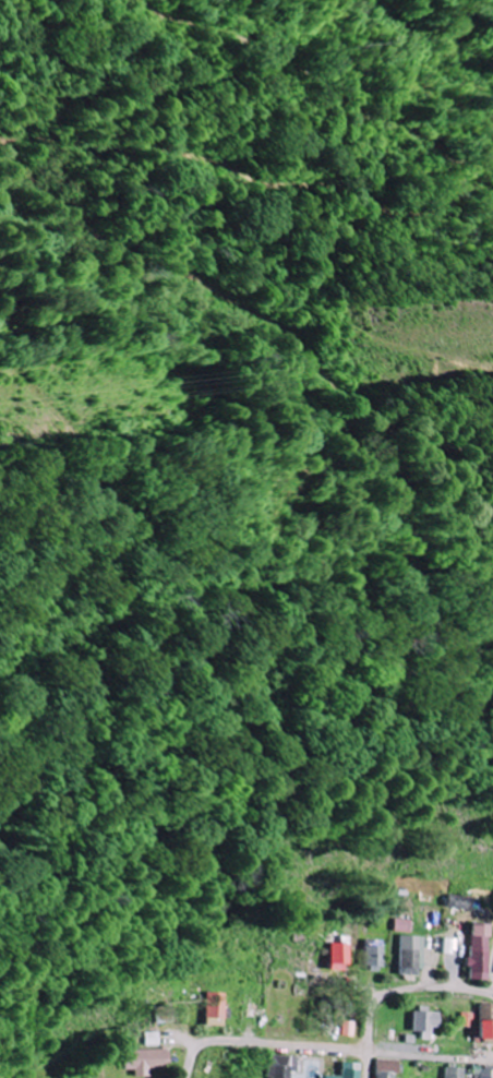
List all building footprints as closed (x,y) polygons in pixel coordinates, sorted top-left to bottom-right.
[(448,907),(469,909),(471,896),(450,894),(448,907)] [(414,933),(415,920),(399,918),(397,931),(414,933)] [(471,980),(490,980),(492,924),(472,923),(471,967),(471,980)] [(425,976),(427,936),(403,935),(401,975),(425,976)] [(352,936),(343,936),(343,943),(333,943),(332,968),(351,969),(352,936)] [(386,946),(377,946),(377,940),(369,940),(368,970),(385,971),(386,946)] [(225,1026),(226,993),(208,992),(206,1025),(225,1026)] [(492,1039),(492,1004),(481,1004),(481,1039),(492,1039)] [(441,1012),(429,1012),(429,1008),(415,1008),(415,1031),(423,1031),(422,1039),(433,1040),(434,1027),(441,1027),(441,1012)] [(473,1027),(473,1012),(463,1012),(463,1026),(473,1027)] [(357,1022),(345,1021),(343,1036),(356,1037),(357,1022)] [(160,1045),(160,1032),(146,1032),(146,1045),(160,1045)] [(136,1077),(151,1077),(151,1069),(170,1069),(170,1050),(125,1049),(125,1070),(136,1070),(136,1077)] [(267,1077),(290,1077),(290,1072),(299,1072),(299,1056),(273,1055),(272,1065),(268,1064),(267,1077)] [(377,1059),(377,1077),(396,1077),(397,1059),(377,1059)] [(325,1075),(325,1077),(360,1077),(361,1063),(342,1062),(341,1076),(325,1075)] [(465,1068),(446,1067),(445,1077),(464,1077),(465,1068)] [(481,1068),(481,1077),(492,1077),(492,1069),(481,1068)]
